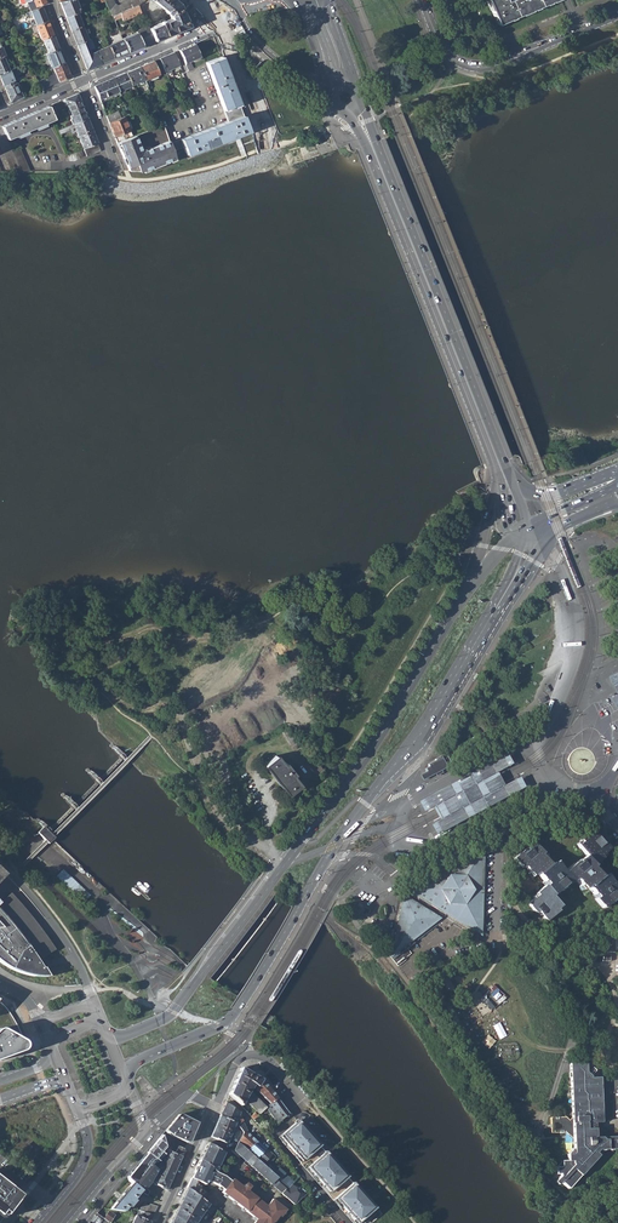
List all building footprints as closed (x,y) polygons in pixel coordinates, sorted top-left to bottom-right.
[(27,2),(31,10),(41,6),(47,3),(45,0),(33,0),(27,2)] [(65,17),(77,13),(78,12),(77,9),(79,9),(75,0),(69,0),(59,2),(65,17)] [(112,17),(113,16),(120,13),(138,6),(144,0),(129,0),(118,6),(115,4),(113,0),(105,0),(104,0),(105,1),(111,14),(112,17)] [(148,29),(154,41),(189,27),(179,5),(173,0),(152,0),(165,11),(167,15),(161,17),(163,20),(159,21),(160,23),(148,29)] [(507,1),(507,0),(487,0),(498,25),(555,0),(509,0),(507,1)] [(138,6),(120,13),(123,21),(141,13),(138,6)] [(31,11),(36,25),(47,21),(42,7),(31,11)] [(82,26),(77,13),(65,17),(71,31),(82,26)] [(36,27),(41,40),(53,35),(47,21),(36,25),(31,27),(32,29),(36,27)] [(136,33),(142,46),(154,41),(148,29),(146,25),(141,26),(142,28),(135,31),(136,33)] [(71,31),(76,44),(85,41),(88,40),(82,26),(71,31)] [(142,46),(136,33),(122,39),(128,52),(142,46)] [(44,52),(45,55),(46,54),(59,49),(53,35),(41,40),(42,42),(44,42),(47,50),(44,52)] [(128,52),(122,39),(108,45),(109,46),(114,58),(128,52)] [(90,54),(85,41),(76,44),(87,70),(101,64),(96,52),(90,54)] [(179,50),(185,62),(192,59),(193,62),(201,59),(194,43),(179,50)] [(114,58),(109,46),(96,52),(101,64),(114,58)] [(59,49),(46,54),(52,68),(53,68),(64,63),(59,49)] [(160,58),(166,73),(171,71),(170,69),(179,66),(173,52),(160,58)] [(3,56),(0,58),(0,74),(9,70),(3,56)] [(206,62),(228,121),(243,116),(221,57),(206,62)] [(144,79),(145,80),(159,74),(154,61),(140,67),(144,79)] [(53,68),(55,74),(59,82),(70,77),(64,63),(53,68)] [(131,85),(136,83),(144,79),(140,67),(126,73),(131,85)] [(0,74),(0,76),(4,85),(14,80),(19,78),(14,68),(9,70),(0,74)] [(113,78),(119,91),(124,89),(132,86),(131,85),(126,73),(113,78)] [(50,76),(54,84),(59,82),(55,74),(50,76)] [(46,78),(49,86),(54,84),(50,76),(46,78)] [(94,86),(100,100),(119,91),(113,78),(94,86)] [(145,80),(144,79),(136,83),(138,87),(146,83),(145,80)] [(14,80),(4,85),(5,88),(16,84),(14,80)] [(5,88),(11,102),(23,97),(17,83),(16,84),(5,88)] [(65,105),(68,112),(82,106),(77,93),(62,100),(64,105),(65,105)] [(174,105),(177,113),(182,111),(179,102),(174,105)] [(48,106),(53,118),(58,116),(53,104),(48,106)] [(1,126),(7,139),(53,118),(48,106),(1,126)] [(70,119),(72,124),(74,124),(87,118),(82,106),(68,112),(71,119),(70,119)] [(109,123),(121,118),(118,111),(106,116),(109,123)] [(184,147),(186,155),(232,138),(249,131),(243,116),(228,121),(171,143),(174,151),(184,147)] [(109,123),(114,136),(130,130),(124,117),(121,118),(109,123)] [(87,118),(74,124),(83,149),(98,143),(87,118)] [(117,142),(125,163),(126,163),(127,164),(128,166),(129,167),(129,168),(130,168),(131,169),(133,169),(135,169),(136,169),(138,169),(139,171),(143,171),(151,167),(152,168),(171,162),(170,161),(175,159),(169,143),(162,120),(149,126),(150,129),(145,131),(117,142)] [(21,172),(13,152),(7,139),(1,126),(0,127),(0,145),(11,171),(21,172)] [(83,149),(87,156),(101,150),(98,143),(83,149)] [(20,148),(13,152),(21,172),(30,172),(20,148)] [(128,171),(139,171),(138,169),(136,169),(135,169),(133,169),(131,169),(130,168),(129,168),(129,167),(128,166),(127,164),(126,163),(125,163),(128,171)] [(282,731),(292,747),(298,741),(289,727),(282,731)] [(292,747),(317,774),(323,769),(318,763),(298,741),(292,747)] [(429,826),(434,836),(461,821),(487,807),(524,788),(518,777),(503,786),(501,782),(498,777),(496,773),(511,764),(506,754),(416,802),(422,812),(431,807),(434,812),(436,817),(438,821),(429,826)] [(423,775),(426,780),(452,765),(446,754),(435,759),(436,760),(428,764),(429,766),(425,768),(426,771),(422,774),(423,775)] [(266,766),(289,794),(300,785),(293,777),(295,775),(286,764),(284,765),(277,757),(266,766)] [(53,836),(43,827),(38,832),(48,842),(49,843),(55,838),(53,836)] [(546,920),(558,910),(556,908),(560,905),(551,896),(562,886),(564,888),(575,878),(583,888),(587,885),(597,897),(595,898),(603,908),(612,900),(613,902),(617,898),(617,888),(615,884),(614,886),(605,876),(601,879),(592,868),(603,858),(601,856),(610,849),(602,839),(600,841),(592,831),(580,841),(582,843),(579,845),(588,855),(576,865),(575,863),(564,872),(556,862),(552,866),(542,854),(544,853),(535,843),(526,851),(525,850),(516,857),(524,866),(525,865),(534,875),(538,872),(547,883),(536,893),(538,895),(528,903),(536,912),(538,910),(546,920)] [(479,849),(410,887),(409,891),(476,932),(481,930),(484,851),(479,849)] [(91,895),(63,870),(56,877),(84,902),(91,895)] [(6,966),(19,972),(28,975),(39,977),(48,976),(43,968),(37,967),(37,959),(38,958),(39,960),(56,950),(43,930),(34,920),(25,908),(16,898),(11,893),(0,903),(0,961),(6,966)] [(394,931),(389,955),(399,967),(408,960),(407,959),(412,954),(408,948),(414,944),(412,941),(436,922),(435,917),(409,900),(406,898),(403,899),(403,904),(399,903),(394,931)] [(617,937),(617,936),(602,936),(601,950),(616,951),(616,943),(617,943),(617,937)] [(498,992),(496,989),(492,993),(490,995),(493,998),(498,992)] [(505,999),(499,994),(494,1000),(498,1005),(505,999)] [(496,1008),(487,999),(484,1002),(492,1011),(496,1008)] [(23,1050),(25,1047),(24,1042),(16,1024),(7,1010),(6,1008),(1,1004),(0,1003),(0,1060),(23,1050)] [(506,1028),(500,1022),(489,1032),(495,1038),(506,1028)] [(569,1187),(600,1154),(597,1151),(599,1148),(617,1148),(617,1134),(613,1135),(604,1127),(602,1076),(593,1076),(593,1074),(588,1070),(587,1061),(572,1062),(574,1115),(571,1119),(568,1115),(553,1115),(553,1131),(566,1131),(567,1130),(574,1137),(575,1151),(574,1152),(569,1152),(569,1159),(563,1159),(563,1163),(561,1165),(557,1165),(557,1172),(561,1172),(562,1173),(561,1175),(564,1178),(562,1180),(569,1187)] [(248,1090),(252,1086),(254,1088),(256,1086),(259,1082),(241,1068),(229,1094),(240,1106),(253,1120),(258,1115),(255,1113),(256,1111),(259,1114),(266,1108),(265,1107),(248,1090)] [(276,1098),(259,1082),(256,1086),(254,1088),(270,1103),(276,1098)] [(287,1113),(276,1098),(270,1103),(265,1107),(266,1108),(276,1123),(287,1113)] [(239,1114),(226,1102),(220,1115),(235,1123),(236,1121),(239,1114)] [(165,1130),(172,1135),(187,1142),(196,1123),(179,1114),(165,1130)] [(230,1140),(231,1139),(236,1141),(240,1134),(232,1130),(235,1123),(220,1115),(210,1137),(227,1143),(228,1140),(230,1140)] [(297,1121),(280,1136),(302,1161),(319,1145),(297,1121)] [(247,1134),(243,1123),(238,1127),(243,1132),(238,1143),(257,1160),(265,1151),(247,1134)] [(164,1146),(161,1135),(153,1145),(154,1146),(128,1178),(132,1182),(142,1191),(150,1181),(166,1189),(183,1150),(183,1148),(173,1144),(170,1151),(167,1149),(156,1169),(150,1165),(158,1149),(161,1150),(164,1146)] [(32,1145),(27,1140),(20,1148),(25,1152),(32,1145)] [(202,1154),(200,1159),(216,1171),(218,1166),(222,1157),(224,1152),(208,1142),(202,1154)] [(235,1150),(270,1183),(271,1184),(277,1178),(261,1164),(257,1160),(238,1143),(235,1150)] [(153,1145),(127,1176),(128,1178),(154,1146),(153,1145)] [(325,1152),(319,1145),(302,1161),(307,1167),(325,1152)] [(257,1160),(261,1164),(269,1155),(265,1151),(257,1160)] [(325,1152),(307,1167),(329,1192),(347,1177),(325,1152)] [(216,1171),(200,1159),(194,1171),(205,1176),(204,1178),(206,1179),(210,1181),(212,1177),(213,1174),(216,1171)] [(205,1176),(194,1171),(191,1178),(196,1181),(204,1184),(206,1179),(204,1178),(205,1176)] [(221,1174),(216,1171),(213,1174),(212,1177),(210,1181),(215,1184),(223,1190),(230,1181),(224,1176),(221,1174)] [(352,1183),(347,1177),(329,1192),(335,1198),(352,1183)] [(186,1188),(203,1199),(206,1195),(204,1194),(200,1192),(197,1191),(199,1188),(201,1184),(196,1181),(191,1178),(186,1188)] [(287,1188),(277,1178),(271,1184),(293,1206),(300,1200),(300,1201),(305,1197),(298,1188),(296,1190),(290,1185),(287,1188)] [(6,1213),(20,1195),(0,1179),(0,1220),(6,1213)] [(231,1180),(230,1181),(223,1190),(221,1193),(251,1217),(255,1213),(267,1222),(269,1222),(270,1222),(271,1222),(272,1222),(277,1217),(278,1219),(285,1210),(272,1200),(266,1208),(262,1204),(261,1205),(244,1191),(246,1188),(246,1187),(245,1186),(244,1185),(242,1185),(241,1186),(238,1184),(237,1185),(231,1180)] [(132,1182),(110,1209),(109,1209),(114,1210),(125,1211),(142,1191),(132,1182)] [(335,1198),(357,1222),(364,1222),(378,1212),(364,1196),(352,1183),(335,1198)] [(216,1214),(219,1211),(210,1204),(209,1203),(203,1199),(186,1188),(170,1222),(171,1222),(195,1222),(204,1210),(210,1214),(213,1211),(216,1214)] [(144,1211),(153,1214),(157,1206),(150,1203),(149,1205),(145,1202),(139,1210),(144,1211)] [(109,1208),(107,1211),(109,1212),(104,1218),(109,1221),(114,1214),(113,1214),(114,1210),(109,1209),(110,1209),(109,1208)] [(153,1214),(144,1211),(141,1217),(136,1215),(132,1222),(149,1222),(153,1214)] [(255,1213),(251,1217),(255,1220),(252,1222),(267,1222),(255,1213)] [(102,1220),(95,1214),(91,1220),(94,1222),(100,1222),(102,1220)]
